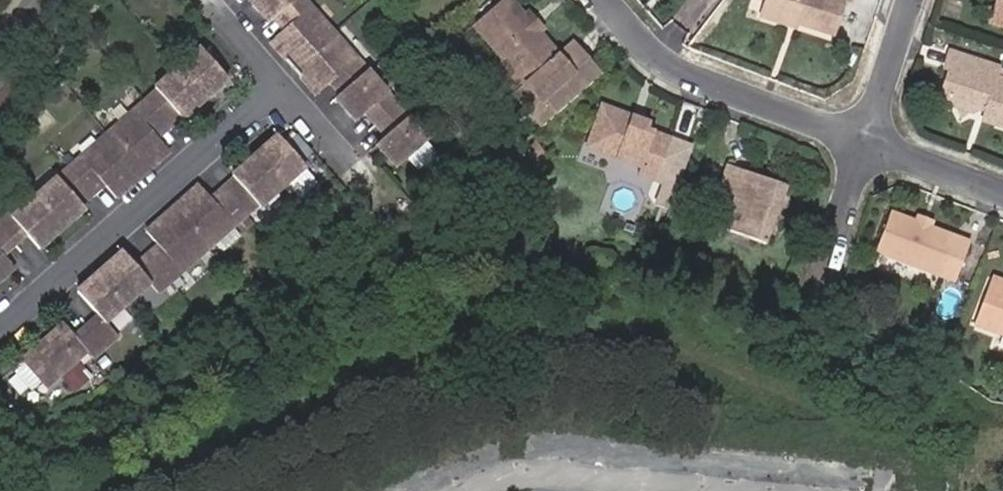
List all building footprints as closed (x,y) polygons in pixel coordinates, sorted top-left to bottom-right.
[(273,6),(263,16),(282,37),(287,33),(292,28),(303,41),(298,45),(284,58),(329,110),(344,96),(349,92),(359,104),(354,109),(349,113),(369,136),(379,127),(400,151),(422,131),(307,0),(267,0),(273,6)] [(509,0),(507,0),(474,28),(515,77),(522,86),(527,91),(524,93),(524,99),(531,106),(541,107),(563,87),(559,82),(570,72),(561,63),(539,36),(537,37),(529,37),(523,29),(524,23),(526,21),(509,0)] [(852,0),(768,0),(762,18),(796,29),(797,25),(832,36),(844,1),(851,4),(852,0)] [(991,26),(1002,29),(1002,0),(999,0),(991,26)] [(531,17),(526,21),(524,23),(523,29),(529,37),(537,37),(539,36),(544,32),(531,17)] [(303,41),(292,28),(287,33),(298,45),(303,41)] [(579,48),(561,63),(570,72),(559,82),(563,87),(541,107),(531,106),(524,99),(524,93),(514,101),(538,129),(601,74),(579,48)] [(985,69),(950,57),(945,73),(952,76),(946,94),(949,100),(952,101),(955,107),(971,113),(980,110),(990,113),(986,125),(1002,131),(1002,82),(998,80),(982,75),(985,69)] [(213,65),(171,103),(172,105),(95,173),(94,173),(24,234),(19,228),(0,244),(0,255),(1,256),(0,257),(0,302),(23,282),(13,270),(38,249),(51,263),(96,224),(91,219),(87,214),(112,192),(116,197),(128,211),(181,165),(170,152),(165,147),(190,126),(194,131),(197,135),(241,96),(213,65)] [(515,77),(506,67),(497,74),(513,93),(522,86),(515,77)] [(1000,73),(985,69),(982,75),(998,80),(1000,73)] [(359,104),(349,92),(344,96),(354,109),(359,104)] [(672,140),(650,134),(629,128),(631,121),(602,113),(589,156),(644,172),(642,180),(658,185),(672,140)] [(650,134),(651,128),(631,121),(629,128),(650,134)] [(194,131),(190,126),(165,147),(170,152),(194,131)] [(534,143),(522,154),(538,172),(551,162),(534,143)] [(212,199),(160,246),(194,284),(269,218),(272,222),(317,182),(290,152),(246,190),(248,193),(252,198),(229,219),(225,214),(212,199)] [(765,247),(788,190),(728,166),(717,192),(734,199),(722,230),(765,247)] [(533,188),(523,192),(528,205),(538,200),(533,188)] [(116,197),(112,192),(87,214),(91,219),(116,197)] [(252,198),(248,193),(225,214),(229,219),(252,198)] [(918,230),(916,227),(889,216),(875,254),(954,285),(969,247),(930,232),(926,234),(918,230)] [(919,221),(916,227),(918,230),(926,234),(930,232),(932,226),(919,221)] [(176,266),(172,260),(149,281),(153,286),(176,266)] [(138,270),(93,310),(119,339),(165,299),(173,308),(196,288),(176,266),(153,286),(138,270)] [(989,283),(1002,289),(1002,282),(991,277),(989,283)] [(989,283),(973,323),(1002,334),(1002,289),(989,283)] [(74,340),(35,375),(57,399),(96,366),(103,373),(126,352),(108,332),(85,353),(74,340)]
